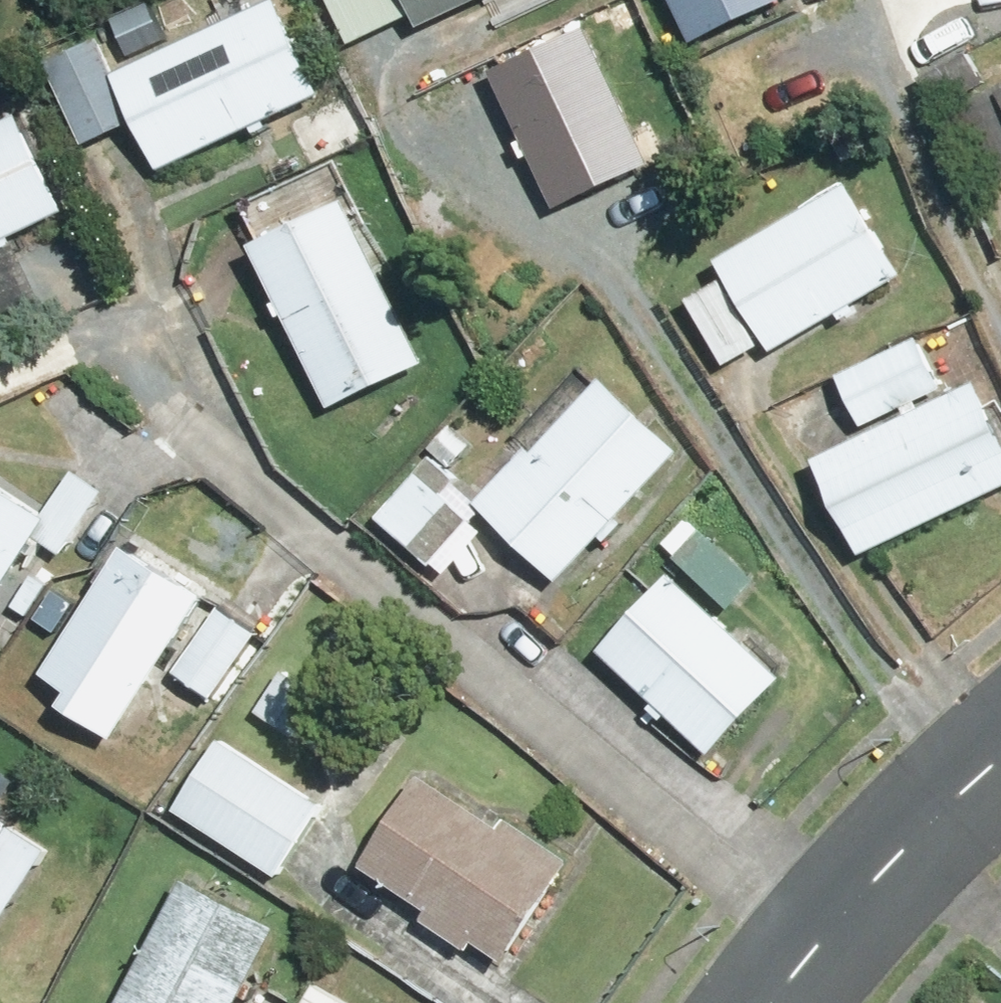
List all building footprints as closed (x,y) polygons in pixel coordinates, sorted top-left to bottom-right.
[(418,31),(483,0),(403,0),(418,31)] [(693,48),(784,5),(782,0),(670,0),(693,48)] [(135,125),(157,170),(314,94),(272,6),(114,82),(94,41),(40,67),(81,152),(135,125)] [(586,33),(491,78),(554,212),(650,166),(586,33)] [(1000,184),(1000,99),(973,47),(914,80),(979,197),(1000,184)] [(66,214),(4,82),(0,84),(0,351),(107,302),(66,214)] [(261,246),(250,251),(332,411),(422,365),(323,171),(244,211),(261,246)] [(725,282),(687,304),(725,368),(763,346),(769,355),(901,277),(847,186),(715,264),(725,282)] [(865,437),(814,461),(859,558),(1000,492),(1000,453),(972,388),(946,400),(918,339),(837,376),(865,437)] [(678,451),(603,380),(534,452),(526,444),(473,500),(555,579),(678,451)] [(431,569),(474,523),(446,497),(463,478),(434,451),(374,515),(431,569)] [(45,513),(32,534),(63,553),(101,492),(70,473),(45,513)] [(45,513),(0,484),(0,585),(32,534),(45,513)] [(686,519),(662,544),(724,603),(748,578),(686,519)] [(200,593),(123,544),(43,671),(70,688),(60,704),(110,736),(200,593)] [(671,574),(599,647),(710,756),(782,683),(671,574)] [(211,698),(260,631),(223,603),(173,670),(211,698)] [(324,692),(287,667),(256,712),(294,737),(324,692)] [(221,738),(175,809),(275,873),(321,802),(221,738)] [(469,953),(475,944),(496,958),(562,862),(424,768),(358,864),(425,910),(419,919),(469,953)] [(16,781),(0,770),(0,804),(16,781)] [(12,821),(0,839),(0,919),(48,845),(12,821)] [(181,881),(114,1002),(232,1002),(272,931),(181,881)]
